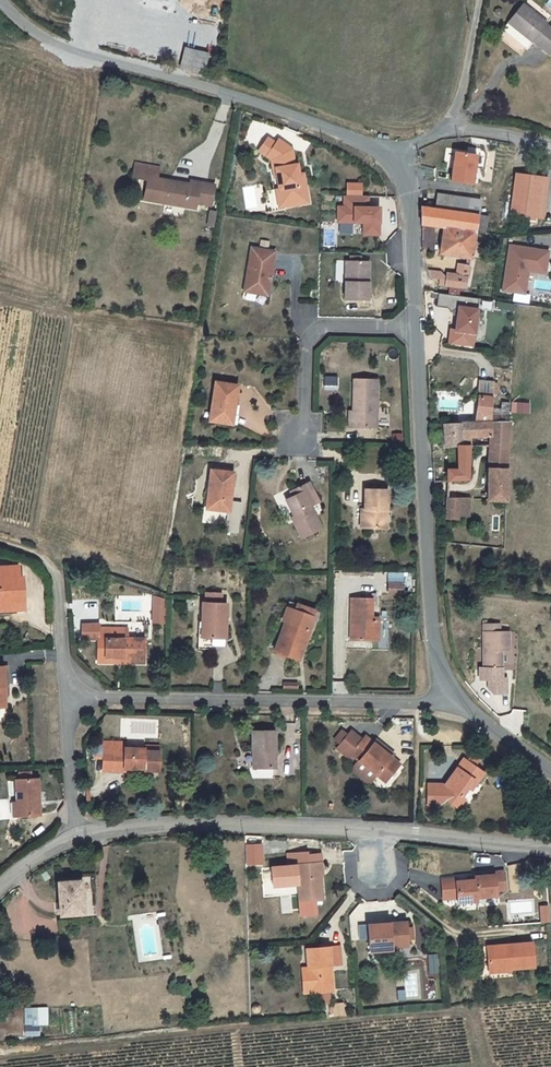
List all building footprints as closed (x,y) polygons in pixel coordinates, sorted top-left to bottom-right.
[(550,60),(550,42),(520,15),(505,33),(545,67),(550,60)] [(180,68),(205,74),(210,53),(185,47),(180,68)] [(259,151),(267,156),(276,143),(268,138),(259,151)] [(276,143),(267,156),(272,160),(273,169),(276,169),(278,178),(280,189),(280,190),(283,189),(286,206),(309,202),(306,184),(301,185),(299,174),(298,164),(295,165),(292,149),(278,139),(276,143)] [(475,186),(481,155),(456,151),(451,182),(475,186)] [(147,181),(144,199),(197,208),(198,203),(212,205),(215,185),(191,181),(190,185),(157,179),(159,167),(135,163),(132,178),(147,181)] [(280,189),(277,190),(280,207),(286,206),(283,189),(280,190),(280,189)] [(511,190),(506,230),(533,234),(538,194),(511,190)] [(544,194),(538,194),(533,234),(539,235),(544,194)] [(345,200),(345,211),(358,211),(359,200),(345,200)] [(432,210),(429,224),(417,222),(417,239),(437,243),(434,269),(465,274),(467,265),(474,266),(474,258),(468,257),(469,250),(472,231),(475,216),(463,215),(432,210)] [(217,211),(210,211),(208,225),(215,226),(217,211)] [(483,234),(472,231),(469,250),(480,251),(483,234)] [(507,244),(502,291),(528,294),(530,273),(548,275),(550,248),(507,244)] [(251,248),(244,291),(259,294),(259,288),(268,290),(270,281),(267,280),(268,275),(271,275),(274,252),(251,248)] [(347,262),(346,300),(370,300),(371,263),(347,262)] [(462,283),(443,280),(440,301),(460,304),(462,283)] [(514,294),(513,302),(531,303),(531,295),(514,294)] [(376,378),(353,378),(353,408),(353,427),(377,427),(376,378)] [(228,422),(231,401),(236,402),(239,383),(215,379),(209,419),(228,422)] [(465,433),(491,433),(491,417),(491,412),(491,392),(468,392),(468,402),(473,402),(472,419),(465,419),(465,433)] [(231,401),(228,422),(236,423),(239,402),(236,402),(231,401)] [(513,401),(512,412),(530,414),(531,403),(513,401)] [(508,499),(509,418),(491,417),(491,433),(490,444),(489,499),(508,499)] [(465,478),(465,433),(465,419),(443,419),(444,444),(454,443),(455,463),(447,464),(446,478),(465,478)] [(208,486),(212,487),(209,508),(229,510),(232,470),(209,467),(208,486)] [(301,490),(291,495),(284,498),(296,518),(292,520),(301,537),(321,527),(309,505),(318,500),(307,481),(299,484),(301,490)] [(291,495),(301,490),(299,484),(289,489),(291,495)] [(209,508),(212,487),(208,486),(204,486),(201,507),(209,508)] [(386,490),(364,490),(364,509),(360,509),(360,527),(386,527),(386,490)] [(468,495),(447,495),(446,517),(468,517),(468,495)] [(24,607),(22,573),(19,573),(18,561),(0,562),(0,612),(9,612),(9,608),(24,607)] [(402,583),(387,583),(386,595),(402,594),(402,583)] [(203,591),(203,599),(219,599),(219,591),(203,591)] [(350,638),(374,638),(374,616),(372,616),(372,594),(351,594),(350,638)] [(152,624),(166,625),(168,598),(154,597),(152,624)] [(224,635),(224,600),(219,599),(203,599),(201,599),(200,619),(198,619),(197,635),(224,635)] [(279,635),(274,653),(298,661),(314,610),(287,602),(285,609),(291,611),(283,636),(279,635)] [(283,623),(279,635),(283,636),(291,611),(285,609),(281,622),(283,623)] [(100,622),(82,621),(82,635),(99,636),(98,654),(124,655),(124,662),(145,663),(146,639),(129,638),(129,627),(100,625),(100,622)] [(499,621),(483,621),(483,666),(501,666),(501,648),(509,648),(508,630),(499,629),(499,621)] [(197,635),(197,646),(207,647),(207,644),(224,644),(224,635),(197,635)] [(250,749),(255,750),(256,767),(275,767),(275,730),(251,730),(250,749)] [(380,776),(389,782),(402,763),(393,756),(384,750),(386,747),(376,740),(374,743),(365,737),(362,741),(351,733),(338,752),(350,761),(352,757),(360,762),(354,772),(374,785),(380,776)] [(159,750),(143,750),(143,748),(123,747),(123,743),(101,743),(102,772),(123,772),(123,768),(136,768),(144,768),(144,770),(159,770),(159,750)] [(395,753),(386,747),(384,750),(393,756),(395,753)] [(460,764),(462,766),(469,758),(466,756),(460,764)] [(485,770),(469,758),(462,766),(460,764),(447,781),(452,785),(445,795),(459,806),(466,796),(462,793),(469,784),(475,777),(478,779),(485,770)] [(475,777),(469,784),(473,787),(478,779),(475,777)] [(15,800),(16,815),(25,815),(37,815),(36,778),(15,778),(15,800)] [(273,887),(298,884),(299,902),(303,902),(304,911),(319,910),(318,901),(321,900),(318,874),(322,873),(320,854),(308,855),(307,852),(287,854),(288,866),(271,868),(273,887)] [(475,880),(474,880),(476,901),(477,901),(477,898),(496,896),(495,891),(506,890),(503,869),(494,870),(494,874),(475,876),(475,880)] [(456,878),(440,879),(443,900),(457,899),(457,903),(476,901),(474,880),(474,876),(466,877),(467,881),(456,881),(456,878)] [(58,911),(81,909),(79,877),(57,878),(58,911)] [(366,923),(368,950),(390,948),(389,945),(407,943),(405,920),(366,923)] [(161,951),(173,950),(170,928),(158,929),(161,951)] [(532,942),(487,946),(489,966),(510,964),(511,968),(535,966),(532,942)] [(300,967),(303,993),(314,991),(331,989),(329,971),(328,971),(327,964),(340,963),(338,944),(304,948),(307,967),(300,967)] [(428,956),(429,970),(438,970),(437,955),(428,956)] [(427,984),(427,976),(406,976),(407,1002),(418,1002),(418,997),(437,997),(437,983),(427,984)] [(406,999),(404,978),(396,978),(397,1000),(406,999)] [(342,1004),(332,1005),(333,1017),(342,1016),(342,1004)] [(35,1010),(25,1010),(25,1023),(35,1023),(35,1010)]
